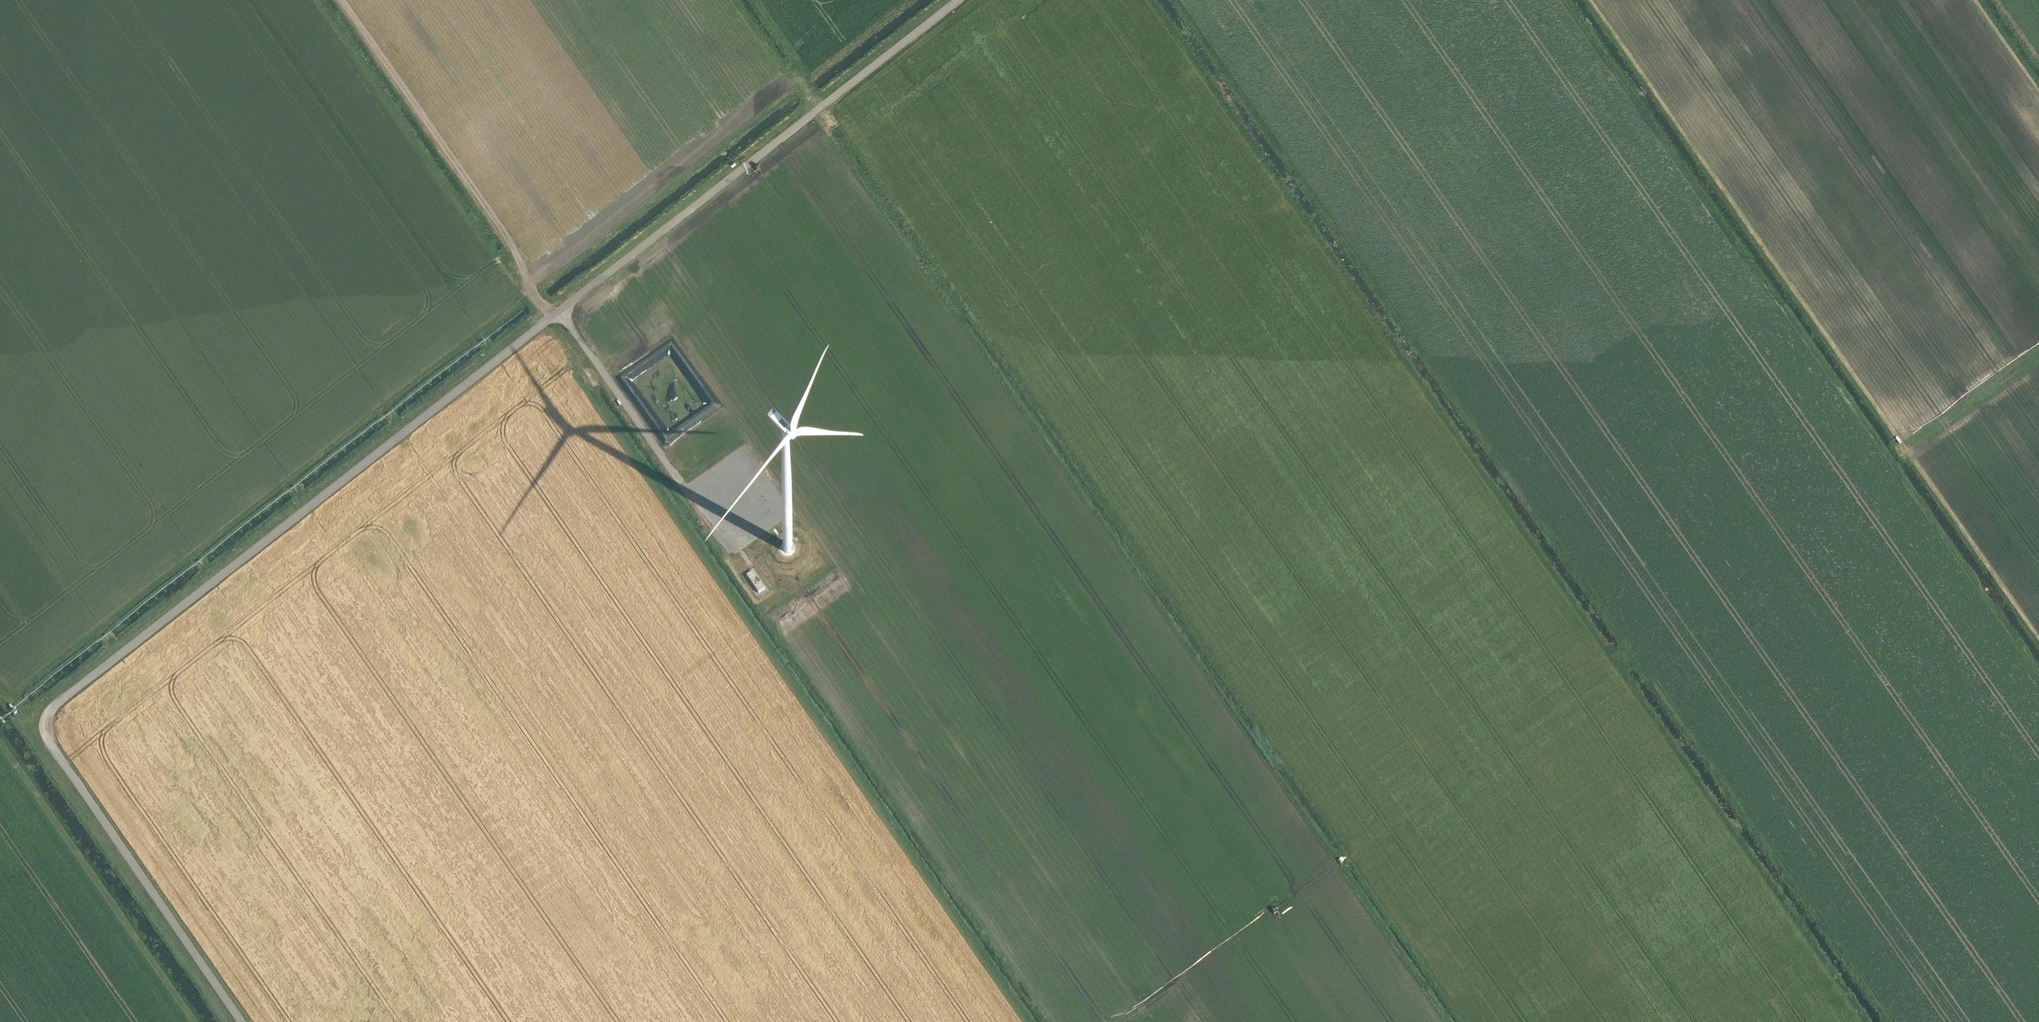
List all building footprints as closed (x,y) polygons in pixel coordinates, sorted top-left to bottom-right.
[(323,464),(301,479),(305,486),(327,471),(323,464)] [(783,548),(783,549),(783,550),(783,551),(784,551),(784,552),(785,552),(785,553),(786,553),(787,553),(787,554),(788,554),(789,553),(790,553),(791,552),(792,552),(792,551),(792,550),(792,549),(793,549),(792,548),(792,547),(792,546),(791,545),(790,545),(790,544),(789,544),(788,544),(787,544),(786,544),(785,545),(784,545),(784,546),(783,547),(783,548)] [(188,570),(191,574),(198,571),(195,566),(188,570)] [(753,572),(747,577),(758,594),(765,589),(753,572)]
